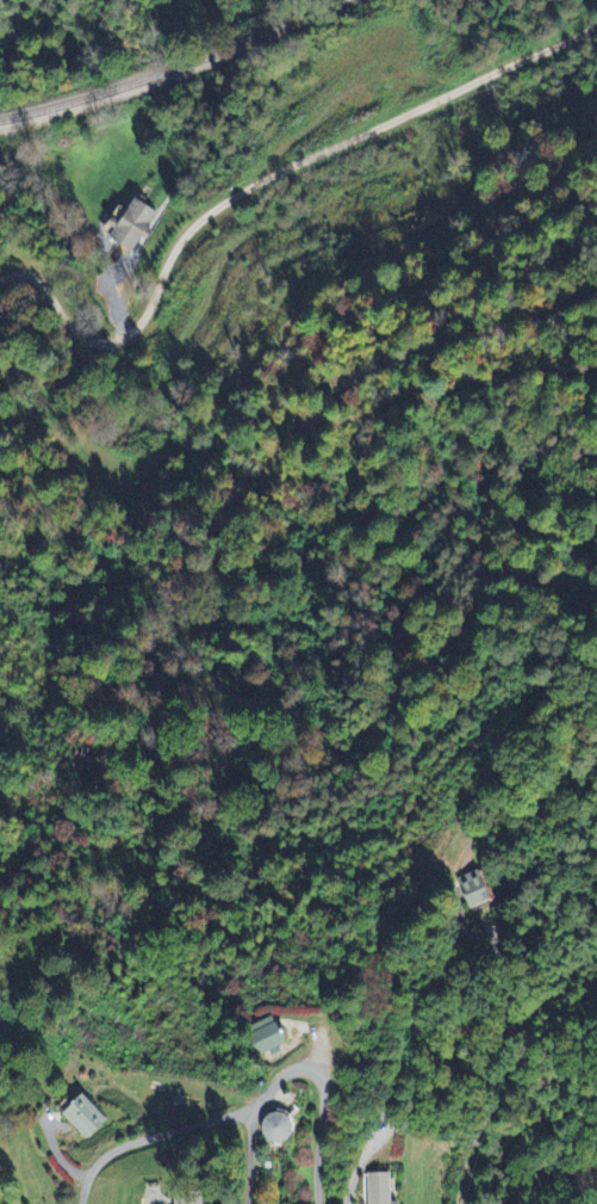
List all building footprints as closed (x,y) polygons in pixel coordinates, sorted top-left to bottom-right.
[(115,244),(137,252),(142,240),(148,242),(160,210),(132,200),(115,244)] [(459,879),(471,909),(490,901),(478,871),(459,879)] [(249,1037),(264,1058),(293,1038),(278,1017),(249,1037)] [(84,1141),(108,1130),(94,1099),(70,1110),(84,1141)] [(390,1174),(369,1175),(370,1203),(391,1203),(390,1174)] [(182,1203),(212,1203),(212,1194),(182,1195),(182,1203)]
